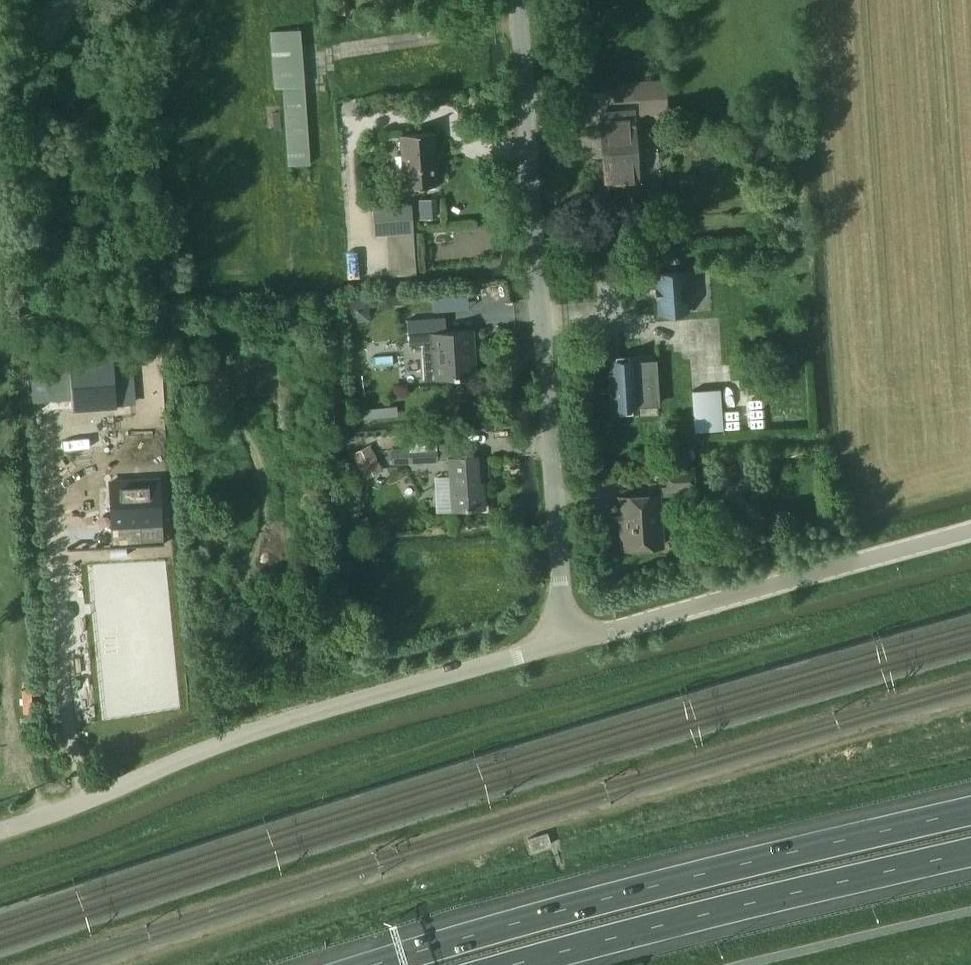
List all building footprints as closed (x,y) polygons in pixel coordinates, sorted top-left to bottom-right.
[(300,29),(270,31),(274,88),(283,87),(284,105),(288,165),(311,164),(301,29),(300,29)] [(643,113),(667,112),(666,80),(617,82),(618,98),(642,97),(643,113)] [(634,111),(601,113),(604,178),(605,187),(638,186),(637,176),(634,111)] [(438,184),(434,131),(400,134),(405,187),(438,184)] [(640,187),(623,188),(624,198),(641,197),(640,187)] [(414,231),(412,202),(372,205),(375,234),(387,233),(391,233),(403,232),(414,231)] [(391,233),(387,233),(388,255),(415,253),(414,231),(403,232),(391,233)] [(599,242),(600,259),(640,258),(639,240),(599,242)] [(654,272),(657,316),(690,314),(687,270),(654,272)] [(377,293),(378,309),(394,308),(394,304),(405,304),(405,294),(392,294),(392,292),(377,293)] [(474,328),(445,330),(445,316),(407,318),(409,344),(422,344),(424,380),(434,379),(477,376),(474,328)] [(797,364),(797,354),(781,355),(782,365),(797,364)] [(609,361),(610,373),(613,411),(640,409),(639,405),(659,403),(656,360),(636,361),(636,359),(609,361)] [(113,360),(68,363),(71,411),(117,407),(113,360)] [(720,388),(692,390),(695,430),(723,428),(720,388)] [(438,461),(438,445),(402,448),(403,462),(438,461)] [(689,447),(673,448),(674,465),(690,464),(689,447)] [(359,459),(356,460),(361,470),(362,471),(378,462),(373,452),(370,453),(359,459)] [(484,508),(483,482),(479,482),(477,457),(449,458),(452,509),(484,508)] [(667,470),(668,490),(694,488),(693,468),(667,470)] [(162,481),(112,486),(117,536),(167,531),(162,481)] [(623,548),(663,545),(659,494),(619,497),(623,548)] [(361,534),(373,527),(367,515),(355,522),(361,534)] [(137,679),(164,675),(162,668),(176,666),(172,644),(137,650),(137,653),(133,654),(137,679)]
